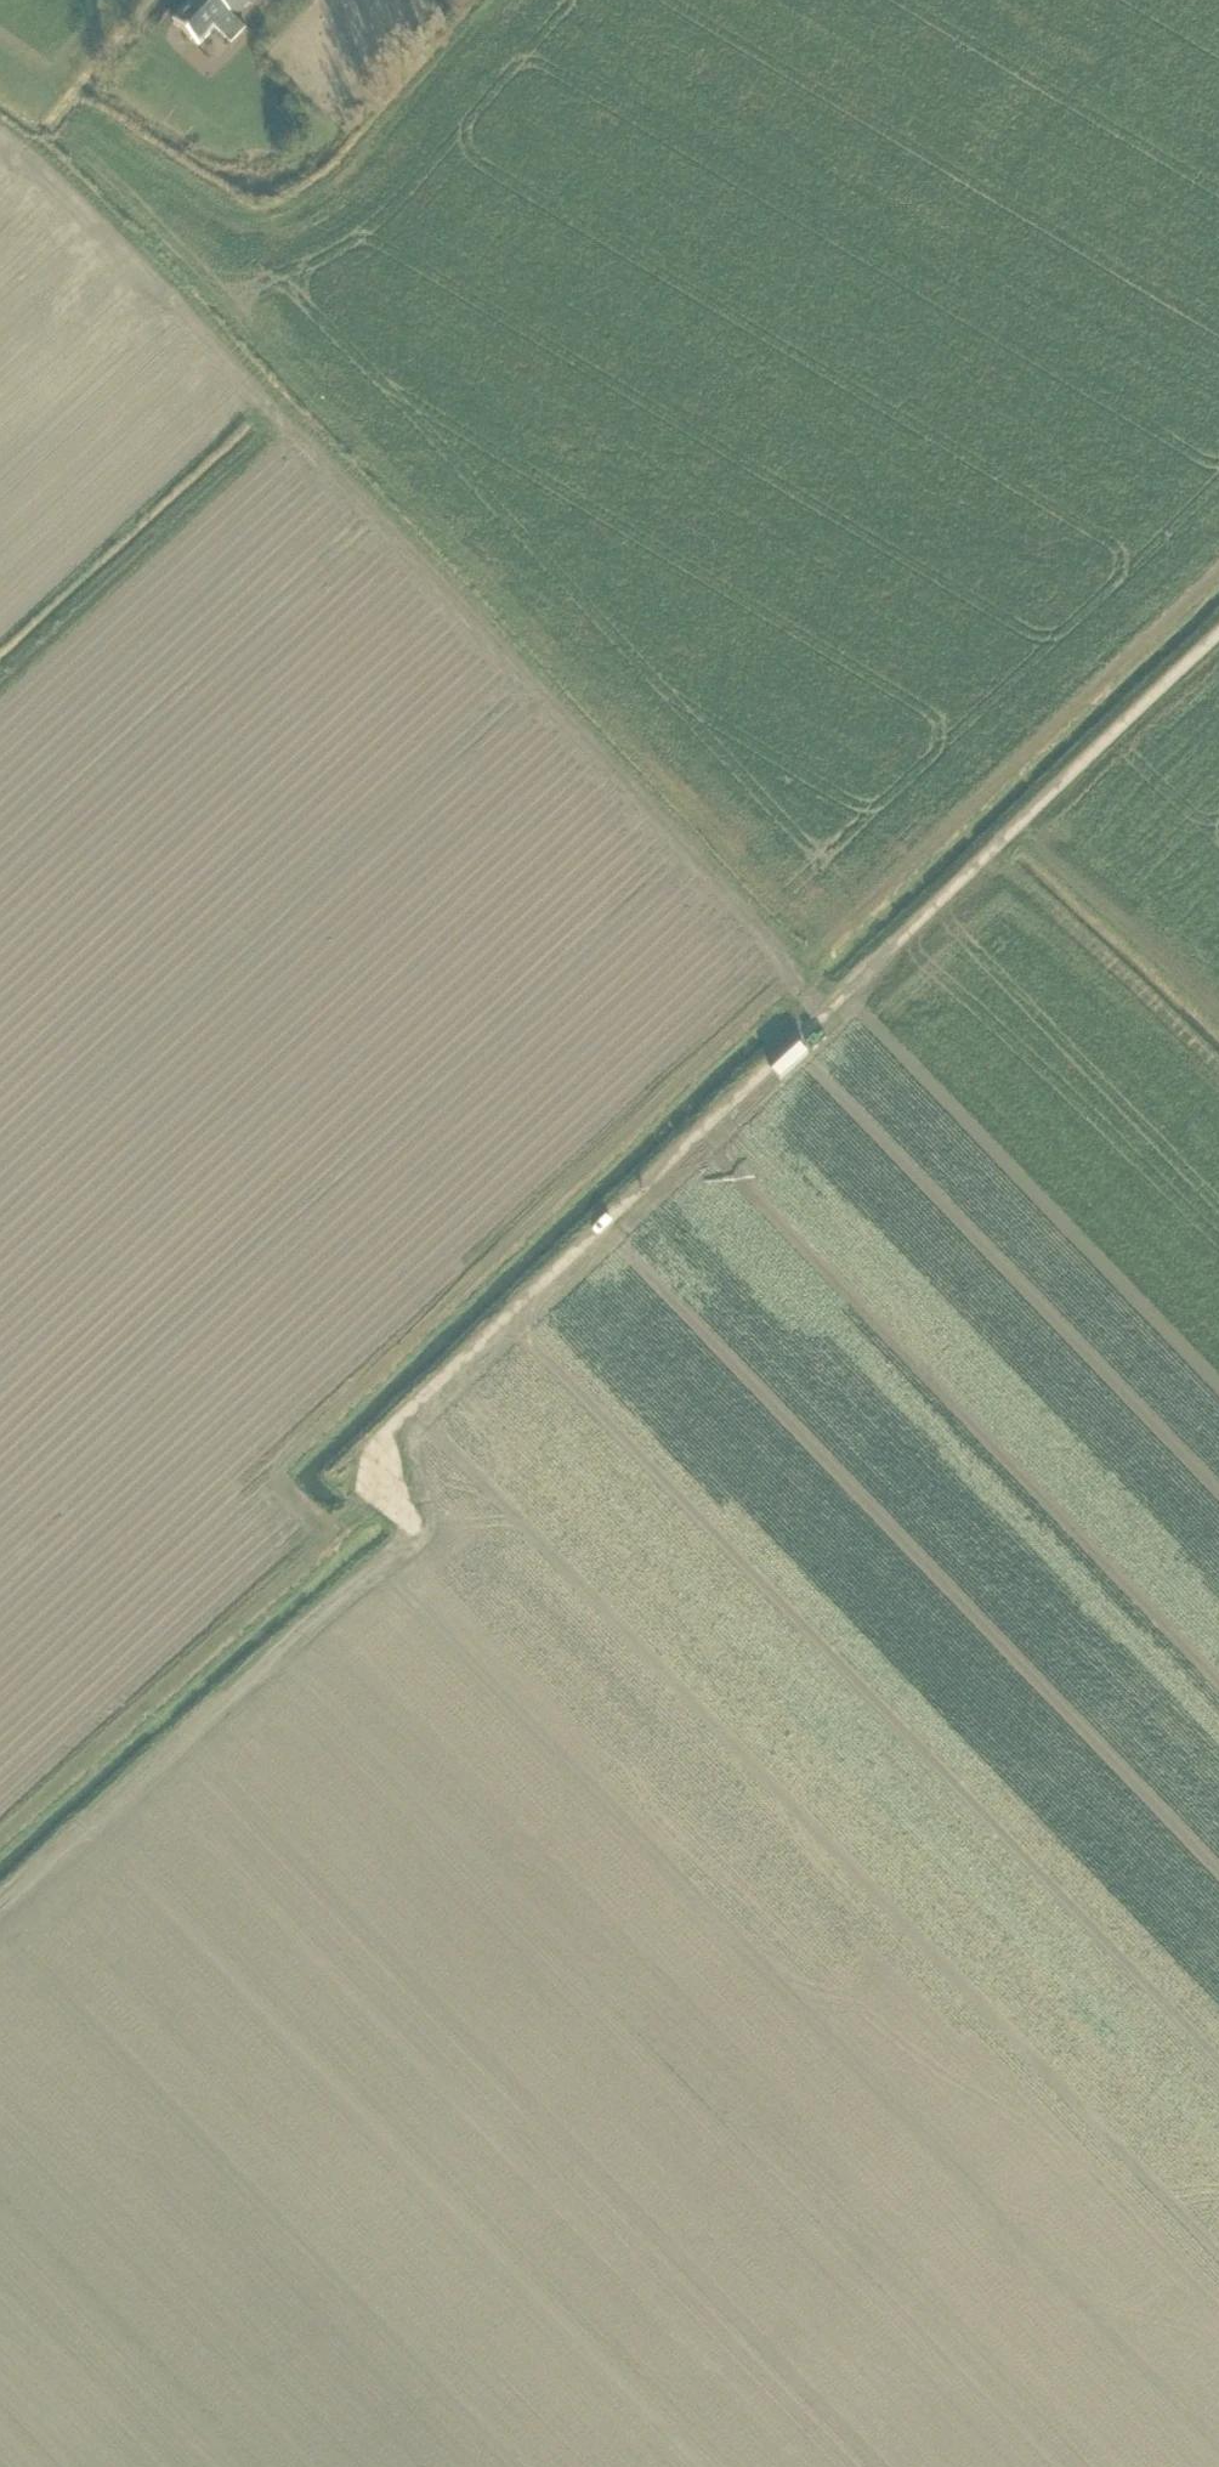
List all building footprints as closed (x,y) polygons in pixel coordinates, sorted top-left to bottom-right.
[(246,31),(235,19),(253,0),(196,0),(173,24),(199,49),(216,30),(232,46),(246,31)]
